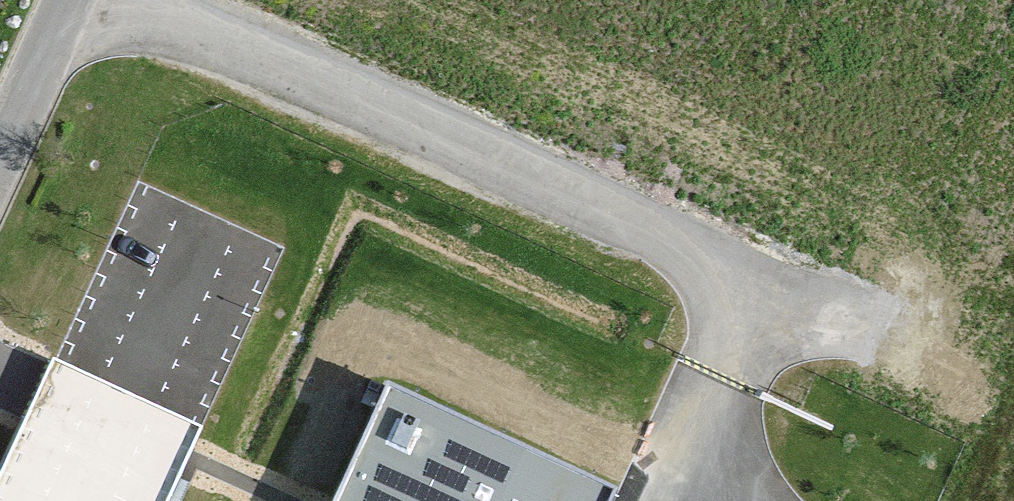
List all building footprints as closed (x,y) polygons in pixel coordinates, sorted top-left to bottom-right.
[(376,391),(326,500),(609,500),(611,496),(376,391)]
